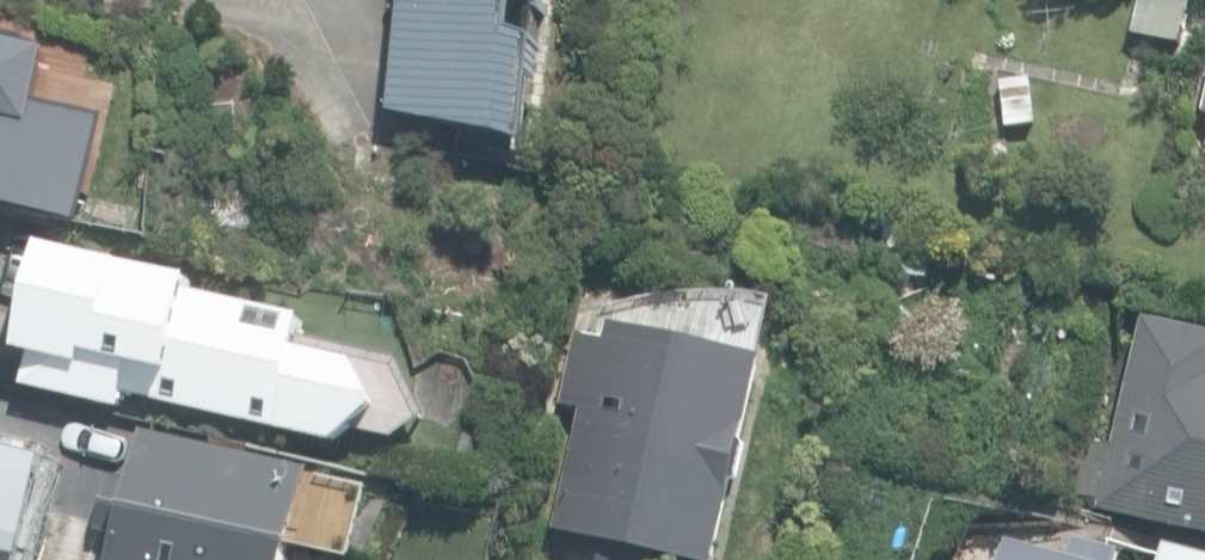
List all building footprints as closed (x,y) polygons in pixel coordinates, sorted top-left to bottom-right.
[(539,0),(418,0),(417,11),(405,10),(393,124),(525,138),(539,0)] [(1178,48),(1189,0),(1142,0),(1132,37),(1178,48)] [(14,105),(27,45),(0,38),(0,101),(14,105)] [(1028,78),(1000,81),(1004,122),(1032,120),(1028,78)] [(89,222),(101,168),(52,156),(50,167),(0,156),(0,201),(89,222)] [(878,275),(929,281),(935,230),(883,224),(878,275)] [(125,394),(331,444),(346,431),(392,440),(428,417),(401,355),(301,338),(306,315),(192,293),(196,276),(41,242),(16,351),(31,355),(24,383),(122,407),(125,394)] [(659,555),(711,559),(714,559),(775,304),(738,300),(676,296),(612,312),(608,328),(605,341),(574,334),(555,409),(580,415),(552,530),(605,543),(600,559),(658,559),(659,555)] [(1204,535),(1204,332),(1144,318),(1114,445),(1079,437),(1066,493),(1100,501),(1098,510),(1204,535)] [(313,468),(143,429),(130,484),(112,479),(101,526),(116,529),(109,559),(292,559),(313,468)] [(17,555),(24,556),(41,483),(28,480),(32,464),(0,457),(0,559),(15,559),(17,555)] [(1121,553),(1071,539),(1065,559),(1003,542),(998,559),(1119,559),(1121,553)] [(1165,551),(1163,559),(1198,559),(1165,551)]
